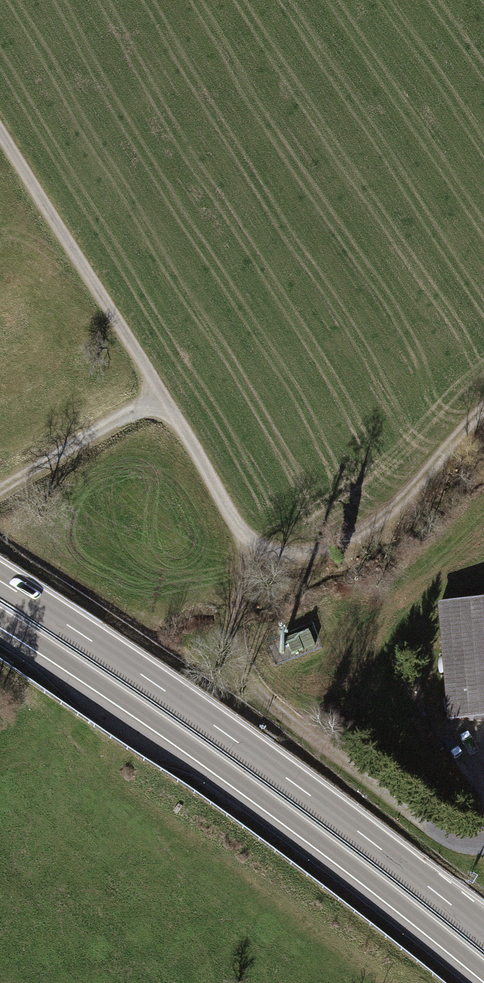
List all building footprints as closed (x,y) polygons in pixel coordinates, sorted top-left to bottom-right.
[(441,725),(483,722),(483,603),(431,608),(441,725)] [(309,630),(298,634),(304,650),(315,646),(309,630)] [(292,654),(303,650),(296,635),(285,639),(292,654)]
